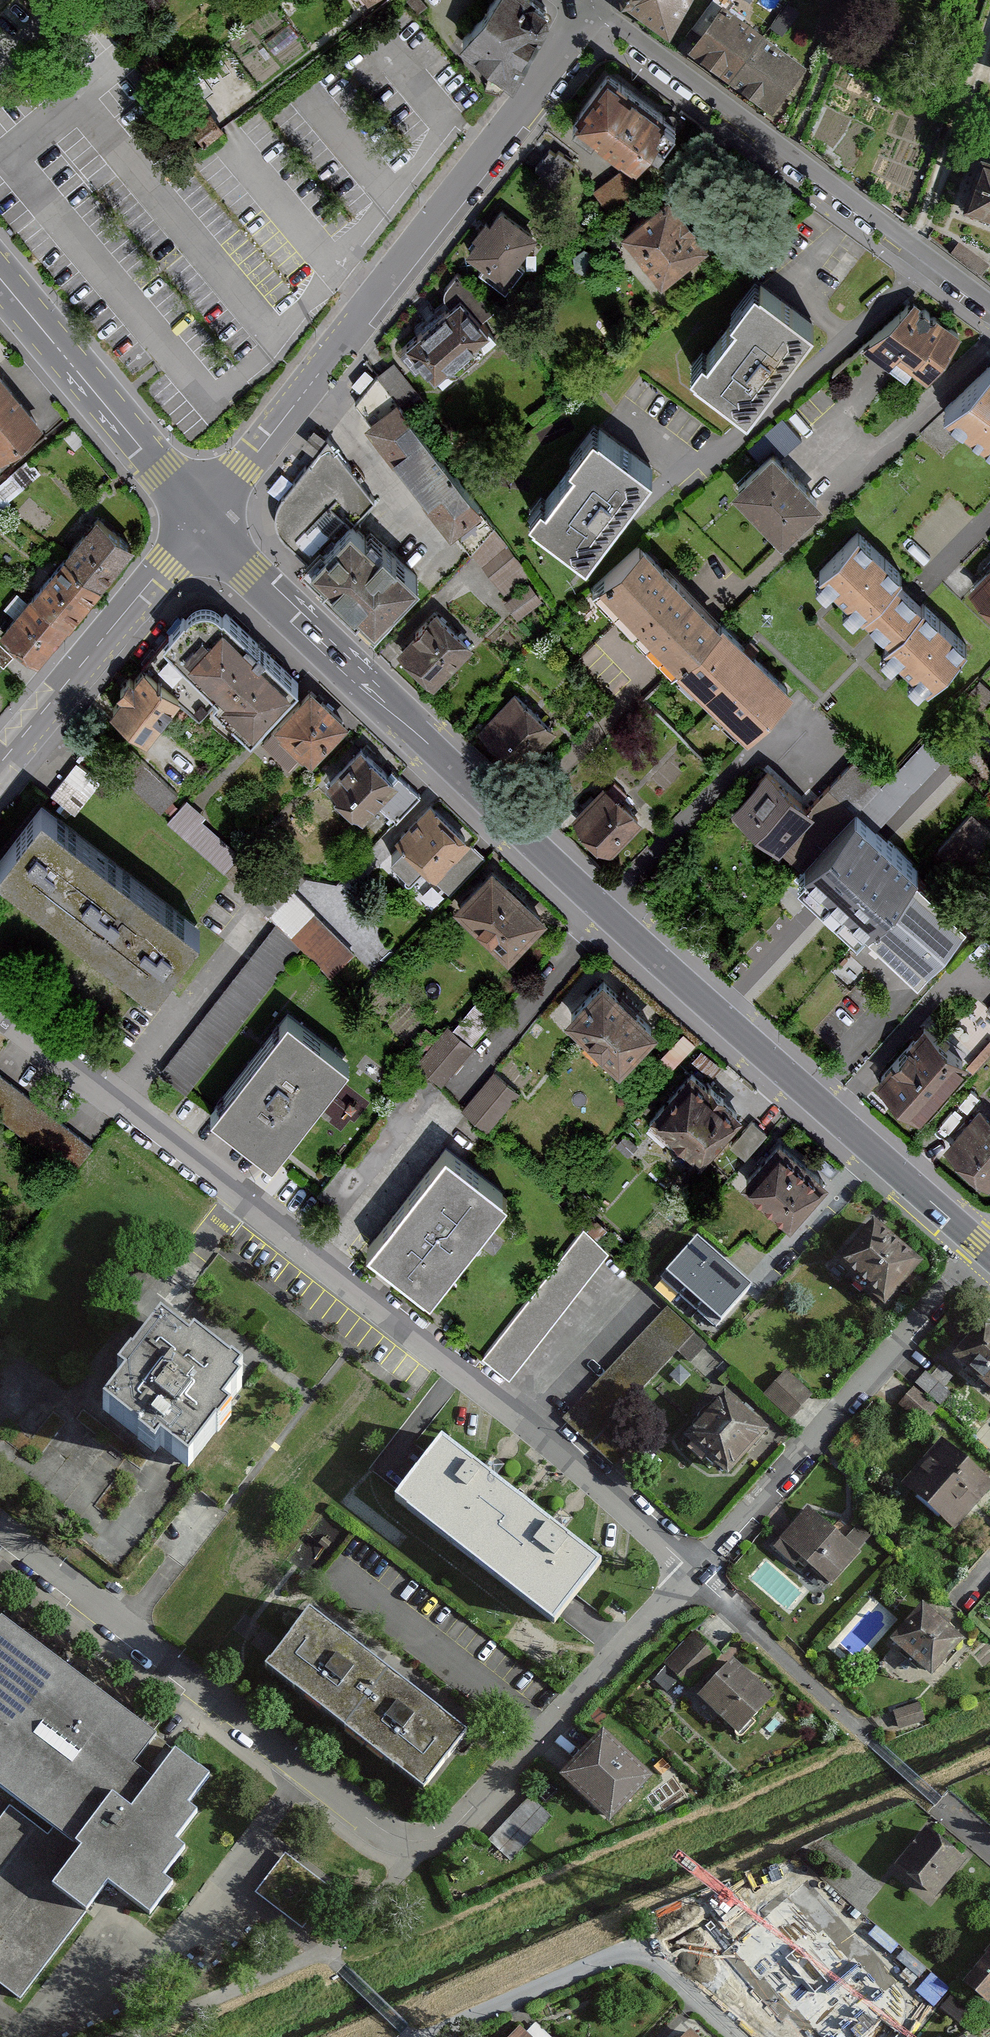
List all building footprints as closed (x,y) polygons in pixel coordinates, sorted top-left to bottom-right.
[(537,0),(489,0),(459,41),(491,65),(511,80),(549,9),(537,0)] [(631,4),(670,33),(689,0),(630,0),(631,4)] [(728,0),(713,0),(699,18),(710,26),(692,50),(731,79),(763,37),(727,10),(732,3),(728,0)] [(802,66),(763,37),(731,79),(771,108),(802,66)] [(607,70),(572,115),(619,151),(622,147),(636,158),(654,133),(661,138),(672,124),(661,115),(663,113),(607,70)] [(549,149),(533,167),(551,182),(570,160),(557,148),(553,152),(549,149)] [(622,164),(591,187),(609,212),(660,174),(647,156),(628,171),(622,164)] [(983,162),(967,209),(989,217),(989,165),(983,162)] [(667,194),(621,230),(662,282),(707,245),(667,194)] [(477,237),(466,251),(483,265),(480,269),(504,289),(521,268),(514,262),(535,236),(501,208),(490,221),(485,218),(473,233),(477,237)] [(963,248),(957,256),(980,275),(987,266),(963,248)] [(571,258),(574,268),(585,274),(594,266),(591,254),(579,249),(571,258)] [(451,303),(400,346),(415,364),(420,360),(442,385),(496,339),(479,320),(492,309),(459,270),(456,274),(444,286),(444,296),(451,303)] [(701,351),(690,367),(747,409),(812,321),(755,279),(731,311),(736,315),(707,355),(701,351)] [(913,299),(863,345),(887,362),(893,354),(926,378),(934,368),(959,333),(913,299)] [(392,361),(375,375),(394,399),(405,413),(423,398),(392,361)] [(947,408),(989,440),(989,365),(947,408)] [(9,458),(5,453),(40,423),(0,375),(0,466),(9,458)] [(375,375),(353,402),(367,420),(394,399),(375,375)] [(394,399),(367,420),(363,424),(440,517),(471,491),(405,413),(394,399)] [(539,495),(527,511),(584,554),(649,468),(592,424),(568,456),(575,461),(545,499),(539,495)] [(282,533),(312,562),(350,523),(373,499),(328,439),(285,492),(277,501),(274,510),(276,521),(282,533)] [(771,449),(731,487),(779,535),(818,497),(771,449)] [(471,491),(440,517),(468,546),(492,528),(471,491)] [(64,554),(58,561),(93,591),(132,545),(97,515),(64,554)] [(350,523),(312,562),(374,621),(416,578),(379,543),(375,548),(350,523)] [(492,528),(468,546),(503,590),(527,572),(492,528)] [(900,573),(858,532),(818,571),(841,593),(860,613),(863,611),(895,579),(900,573)] [(640,542),(592,590),(670,668),(674,664),(718,620),(640,542)] [(58,561),(28,597),(64,627),(93,591),(58,561)] [(968,585),(989,607),(989,563),(968,585)] [(912,596),(895,579),(863,611),(881,628),(890,637),(884,643),(905,663),(925,683),(965,644),(923,602),(921,605),(912,596)] [(535,580),(509,594),(517,611),(544,597),(535,580)] [(0,630),(35,660),(64,627),(28,597),(0,630)] [(296,682),(221,611),(214,606),(205,603),(197,605),(186,613),(164,637),(221,686),(213,695),(249,730),(296,682)] [(435,611),(396,650),(432,685),(471,646),(435,611)] [(720,618),(718,620),(674,664),(745,736),(791,690),(720,618)] [(176,696),(198,711),(213,695),(221,686),(164,637),(141,668),(176,696)] [(176,696),(141,668),(133,678),(129,674),(117,690),(121,693),(110,707),(145,735),(176,696)] [(346,722),(309,686),(273,723),(277,727),(263,742),(288,766),(302,752),(309,759),(346,722)] [(514,690),(478,728),(521,767),(556,729),(514,690)] [(394,776),(361,745),(326,781),(362,815),(376,800),(394,818),(417,794),(399,776),(396,774),(394,776)] [(131,751),(113,769),(159,812),(176,794),(131,751)] [(765,768),(732,803),(802,866),(850,813),(878,783),(852,759),(808,807),(765,768)] [(76,762),(52,794),(75,812),(100,780),(76,762)] [(601,785),(571,815),(581,828),(596,843),(610,853),(640,822),(633,810),(615,792),(601,785)] [(468,837),(429,799),(396,834),(404,842),(392,854),(408,870),(420,857),(434,872),(468,837)] [(185,800),(168,820),(222,867),(236,851),(199,819),(203,815),(185,800)] [(39,804),(0,852),(0,866),(45,902),(91,845),(39,804)] [(868,926),(916,874),(850,813),(802,866),(868,926)] [(970,814),(943,846),(962,862),(989,830),(970,814)] [(143,886),(91,845),(45,902),(97,943),(143,886)] [(471,846),(438,880),(450,892),(483,857),(471,846)] [(258,867),(241,885),(270,913),(277,920),(301,943),(332,973),(354,950),(290,889),(303,875),(276,849),(258,867)] [(232,877),(241,885),(258,867),(242,851),(240,854),(236,851),(222,867),(232,877)] [(545,916),(490,866),(453,906),(508,956),(545,916)] [(966,919),(916,874),(868,926),(918,972),(966,919)] [(195,927),(143,886),(97,943),(149,984),(195,927)] [(301,943),(277,920),(247,958),(160,1071),(186,1092),(187,1090),(301,943)] [(655,1026),(601,975),(565,1013),(618,1064),(655,1026)] [(348,1062),(286,1013),(211,1108),(210,1110),(272,1159),(348,1062)] [(918,1112),(966,1058),(924,1021),(876,1075),(918,1112)] [(447,1024),(415,1063),(441,1085),(473,1045),(447,1024)] [(739,1112),(689,1069),(650,1113),(700,1157),(739,1112)] [(495,1071),(462,1107),(485,1128),(518,1091),(495,1071)] [(0,1074),(0,1115),(71,1170),(91,1144),(0,1074)] [(988,1185),(989,1183),(989,1117),(979,1107),(944,1147),(988,1185)] [(746,1147),(761,1122),(750,1115),(735,1140),(746,1147)] [(827,1180),(779,1138),(741,1182),(788,1224),(827,1180)] [(505,1194),(445,1147),(368,1244),(429,1292),(505,1194)] [(919,1263),(873,1222),(836,1263),(883,1304),(919,1263)] [(609,1251),(584,1228),(482,1358),(509,1379),(609,1251)] [(697,1240),(667,1274),(720,1320),(750,1286),(697,1240)] [(704,1344),(665,1308),(563,1419),(615,1467),(636,1445),(612,1425),(677,1350),(688,1361),(704,1344)] [(259,1379),(173,1315),(126,1379),(131,1383),(110,1412),(164,1452),(166,1448),(196,1470),(241,1411),(237,1408),(259,1379)] [(989,1390),(989,1325),(985,1320),(952,1356),(989,1390)] [(810,1394),(785,1371),(763,1394),(788,1417),(810,1394)] [(935,1408),(912,1388),(897,1405),(920,1425),(935,1408)] [(767,1430),(724,1392),(683,1436),(726,1475),(767,1430)] [(938,1446),(896,1409),(857,1453),(881,1474),(888,1466),(906,1482),(938,1446)] [(480,1472),(441,1442),(430,1456),(409,1482),(395,1500),(475,1562),(520,1503),(512,1497),(493,1482),(485,1476),(480,1472)] [(949,1485),(917,1521),(936,1538),(930,1545),(953,1566),(989,1525),(989,1521),(949,1485)] [(528,1509),(520,1503),(475,1562),(552,1621),(574,1593),(597,1562),(562,1535),(556,1531),(550,1526),(528,1509)] [(856,1554),(807,1509),(781,1537),(830,1582),(856,1554)] [(962,1640),(921,1604),(890,1640),(931,1676),(962,1640)] [(388,1674),(309,1614),(266,1668),(345,1729),(388,1674)] [(53,1826),(46,1836),(9,1808),(0,1820),(0,1982),(20,1997),(107,1881),(148,1912),(169,1884),(160,1877),(181,1848),(172,1841),(194,1813),(184,1805),(206,1776),(174,1752),(152,1782),(131,1765),(154,1735),(0,1619),(0,1786),(53,1826)] [(718,1653),(694,1631),(663,1665),(688,1687),(718,1653)] [(770,1697),(733,1660),(699,1694),(736,1731),(770,1697)] [(465,1734),(388,1674),(345,1729),(422,1788),(465,1734)] [(601,1731),(560,1776),(609,1821),(650,1777),(601,1731)] [(528,1798),(486,1843),(507,1862),(549,1817),(528,1798)] [(965,1860),(927,1828),(895,1865),(933,1897),(965,1860)] [(306,1922),(333,1881),(284,1849),(257,1890),(306,1922)] [(788,1895),(729,1945),(759,1981),(762,1978),(793,2014),(798,2010),(820,2036),(835,2036),(886,1994),(855,1957),(851,1960),(823,1927),(818,1931),(788,1895)] [(684,1899),(670,1905),(688,1948),(717,1936),(704,1904),(689,1910),(684,1899)] [(985,1951),(988,1954),(964,1981),(988,2002),(989,1999),(989,1945),(985,1951)] [(519,2028),(510,2036),(528,2036),(519,2028)]
